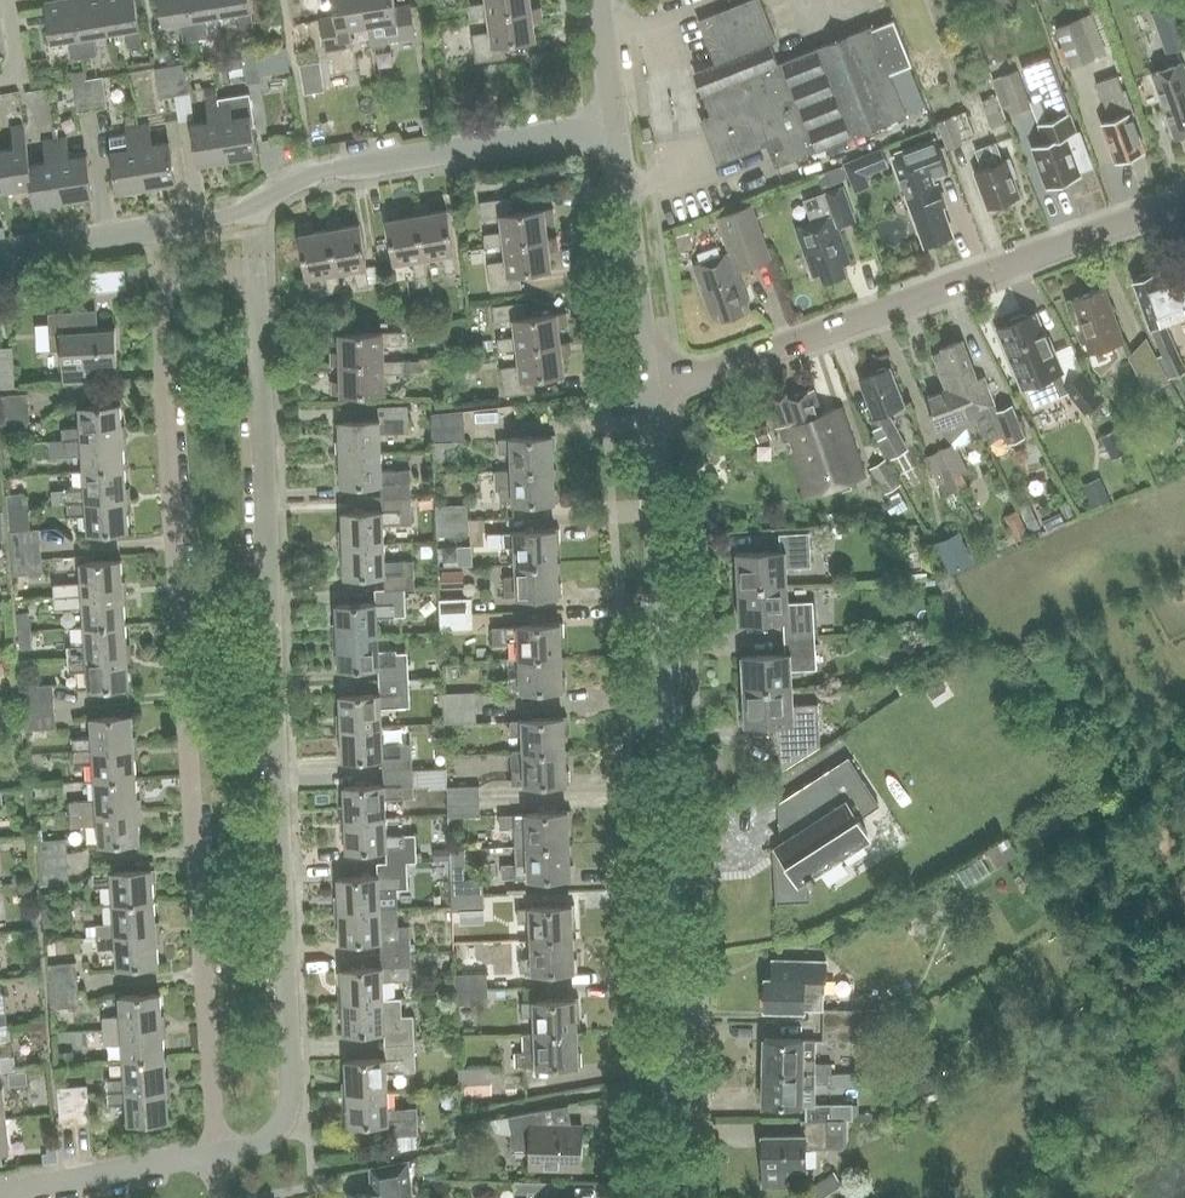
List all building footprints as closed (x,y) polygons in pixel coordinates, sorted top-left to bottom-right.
[(84,58),(74,0),(62,0),(45,3),(52,43),(68,40),(72,60),(84,58)] [(84,58),(96,56),(93,36),(110,33),(104,0),(74,0),(84,58)] [(110,33),(126,30),(129,51),(142,49),(134,0),(104,0),(110,33)] [(196,40),(189,0),(159,0),(163,24),(180,21),(183,42),(196,40)] [(196,40),(208,38),(204,17),(221,15),(219,0),(189,0),(196,40)] [(221,15),(237,12),(240,33),(254,30),(248,0),(219,0),(221,15)] [(367,25),(363,0),(333,0),(336,16),(321,19),(326,51),(353,47),(350,28),(367,25)] [(368,25),(371,46),(385,44),(388,40),(388,41),(415,37),(409,4),(394,7),(393,0),(363,0),(367,25),(368,25)] [(530,9),(529,0),(487,0),(487,4),(469,6),(471,18),(489,15),(489,14),(530,9)] [(871,28),(871,26),(776,64),(768,43),(776,40),(760,0),(745,0),(703,17),(720,60),(698,68),(715,112),(704,116),(722,161),(765,144),(774,167),(905,115),(889,72),(911,63),(894,19),(871,28)] [(1164,9),(1178,49),(1184,46),(1184,20),(1179,4),(1164,9)] [(532,22),(541,21),(539,8),(530,9),(489,14),(489,15),(491,32),(473,34),(477,62),(506,58),(504,44),(534,40),(532,22)] [(1080,17),(1055,27),(1070,67),(1096,57),(1080,17)] [(288,48),(265,49),(266,69),(289,68),(288,48)] [(259,53),(243,55),(247,83),(263,81),(259,53)] [(1044,142),(1032,146),(1047,186),(1078,174),(1077,171),(1093,165),(1080,131),(1075,132),(1066,109),(1069,108),(1049,53),(1020,64),(1032,98),(1039,96),(1047,119),(1037,123),(1044,142)] [(215,59),(217,69),(233,66),(232,56),(215,59)] [(317,62),(300,65),(305,94),(322,91),(317,62)] [(169,65),(174,96),(175,96),(179,120),(193,118),(185,63),(169,65)] [(1181,63),(1153,74),(1176,138),(1184,134),(1184,74),(1181,63)] [(159,98),(174,96),(169,65),(155,67),(159,98)] [(1015,112),(1031,106),(1016,69),(993,79),(1000,98),(1008,95),(1015,112)] [(72,83),(87,80),(86,79),(84,70),(70,72),(72,83)] [(1112,120),(1102,123),(1115,160),(1118,159),(1119,162),(1132,158),(1131,154),(1144,149),(1131,114),(1135,113),(1126,89),(1123,90),(1117,75),(1096,82),(1102,99),(1104,98),(1112,120)] [(86,79),(87,80),(92,109),(108,107),(103,76),(86,79)] [(92,109),(87,80),(72,83),(77,112),(92,109)] [(205,99),(217,97),(215,86),(203,87),(205,99)] [(256,156),(250,115),(252,114),(249,93),(217,99),(227,160),(256,156)] [(997,95),(982,101),(991,126),(1006,120),(997,95)] [(198,165),(227,160),(217,99),(205,101),(209,121),(191,124),(198,165)] [(937,121),(948,148),(962,143),(960,139),(975,133),(965,110),(937,121)] [(138,113),(139,125),(148,123),(147,112),(138,113)] [(437,115),(420,117),(422,130),(422,133),(440,131),(439,127),(437,115)] [(137,126),(147,187),(176,183),(169,142),(152,145),(149,124),(137,126)] [(0,150),(0,167),(4,192),(32,187),(29,164),(23,125),(11,127),(14,148),(0,150)] [(110,144),(111,151),(117,192),(147,187),(137,126),(125,128),(127,141),(110,144)] [(66,138),(55,140),(65,201),(94,197),(87,155),(69,158),(66,138)] [(933,139),(895,153),(910,192),(907,193),(925,243),(951,233),(940,204),(943,203),(936,183),(933,184),(931,176),(945,171),(933,139)] [(46,162),(29,164),(32,187),(35,206),(65,201),(55,140),(43,142),(46,162)] [(988,207),(1018,196),(1011,176),(1014,175),(1008,158),(1002,160),(995,142),(974,149),(981,168),(974,170),(988,207)] [(844,166),(850,184),(860,180),(866,165),(863,158),(844,166)] [(836,169),(819,175),(823,188),(841,182),(836,169)] [(832,214),(795,227),(813,275),(820,272),(823,281),(845,273),(841,263),(849,260),(837,225),(854,219),(842,185),(824,192),(832,214)] [(505,244),(548,239),(546,222),(554,222),(553,209),(512,213),(511,198),(482,202),(483,218),(502,216),(504,232),(485,234),(486,247),(505,245),(505,244)] [(445,274),(456,273),(448,211),(430,214),(428,206),(415,208),(416,216),(422,260),(426,259),(443,257),(445,274)] [(736,271),(769,259),(750,206),(717,218),(729,250),(693,263),(711,313),(717,311),(720,319),(742,311),(739,302),(747,300),(736,271)] [(429,277),(426,259),(422,260),(416,216),(400,218),(399,210),(388,211),(395,263),(413,261),(415,279),(429,277)] [(357,287),(369,286),(360,225),(341,227),(340,219),(328,221),(329,229),(335,273),(338,272),(354,270),(357,287)] [(340,289),(338,272),(335,273),(329,229),(314,231),(312,222),(300,224),(307,277),(325,274),(328,291),(340,289)] [(550,251),(558,250),(557,238),(548,239),(505,244),(505,245),(507,262),(489,264),(491,291),(522,287),(520,273),(552,270),(550,251)] [(1183,265),(1134,282),(1151,329),(1163,354),(1157,357),(1169,378),(1184,371),(1184,368),(1165,324),(1184,316),(1184,270),(1183,265)] [(143,280),(130,282),(132,297),(145,296),(143,280)] [(1086,354),(1088,354),(1093,367),(1102,375),(1119,355),(1115,344),(1123,341),(1104,288),(1067,302),(1086,354)] [(517,347),(561,343),(560,326),(566,326),(565,313),(526,317),(524,303),(494,306),(496,322),(515,320),(517,338),(498,340),(499,352),(517,350),(517,347)] [(51,347),(59,347),(62,386),(88,384),(87,370),(117,368),(114,328),(98,329),(97,309),(49,313),(51,347)] [(1083,370),(1066,383),(1052,351),(1054,350),(1046,331),(1042,333),(1034,313),(1029,314),(1022,314),(1009,319),(1005,325),(998,328),(1024,387),(1027,386),(1035,406),(1069,391),(1085,413),(1104,399),(1083,370)] [(384,363),(384,362),(384,345),(402,344),(402,333),(339,335),(340,351),(331,352),(332,365),(340,364),(384,363)] [(932,354),(941,376),(947,373),(948,377),(956,375),(959,384),(958,384),(970,415),(975,414),(985,436),(986,436),(989,444),(1005,432),(1011,447),(1028,439),(1014,406),(998,412),(984,375),(977,378),(962,339),(941,348),(942,351),(932,354)] [(563,356),(569,355),(568,342),(561,343),(517,347),(517,350),(519,367),(502,369),(505,395),(534,392),(533,377),(565,374),(563,356)] [(1149,344),(1130,353),(1148,389),(1167,380),(1149,344)] [(15,387),(12,347),(0,348),(0,388),(15,387)] [(385,375),(403,374),(422,373),(422,360),(384,362),(384,363),(340,364),(340,381),(333,381),(333,395),(386,393),(385,375)] [(870,419),(882,441),(879,442),(887,459),(907,448),(888,412),(905,406),(890,367),(859,379),(874,417),(870,419)] [(926,397),(938,428),(952,441),(967,427),(972,441),(985,436),(975,414),(970,415),(958,384),(959,384),(956,375),(948,377),(947,373),(941,376),(946,390),(926,397)] [(807,497),(865,477),(841,408),(823,414),(814,388),(788,397),(786,392),(767,399),(777,426),(782,424),(807,497)] [(28,408),(27,393),(0,395),(0,411),(28,408)] [(62,427),(63,439),(123,435),(121,404),(79,407),(80,426),(62,427)] [(380,419),(338,421),(340,453),(379,451),(378,435),(408,434),(407,406),(379,407),(380,419)] [(0,411),(0,414),(1,426),(30,423),(28,408),(0,411)] [(433,441),(465,440),(464,412),(432,412),(433,441)] [(766,428),(754,432),(758,443),(770,439),(766,428)] [(512,471),(554,469),(553,448),(556,448),(555,434),(547,435),(547,437),(511,438),(511,439),(499,440),(499,454),(511,453),(512,470),(512,471)] [(63,439),(63,440),(50,441),(51,458),(83,456),(83,470),(125,467),(123,435),(63,439)] [(940,449),(959,489),(965,486),(960,474),(967,471),(957,448),(954,450),(952,444),(940,449)] [(959,489),(940,449),(926,455),(935,474),(944,495),(959,489)] [(379,451),(340,453),(341,485),(381,483),(382,498),(411,497),(410,470),(380,471),(379,451)] [(886,460),(871,469),(884,490),(899,482),(886,460)] [(125,467),(83,470),(85,488),(51,490),(52,503),(127,498),(125,467)] [(555,489),(554,469),(512,471),(512,470),(494,471),(495,489),(500,488),(501,503),(515,502),(515,504),(550,502),(550,503),(559,503),(558,489),(555,489)] [(1102,484),(1085,492),(1092,508),(1109,501),(1102,484)] [(7,495),(8,507),(23,506),(22,494),(7,495)] [(382,509),(342,511),(343,544),(383,543),(382,525),(412,524),(411,497),(382,498),(382,509)] [(129,531),(127,498),(52,503),(52,504),(67,503),(68,515),(87,514),(88,533),(129,531)] [(434,522),(468,520),(467,504),(434,505),(434,522)] [(23,506),(8,507),(12,546),(40,543),(39,529),(31,529),(29,505),(23,506)] [(1017,510),(1005,516),(1016,541),(1028,535),(1017,510)] [(1035,515),(1025,519),(1031,532),(1040,528),(1035,515)] [(468,520),(434,522),(435,535),(469,534),(468,520)] [(515,547),(516,564),(558,562),(557,542),(560,542),(560,529),(551,529),(551,530),(516,532),(516,533),(502,533),(503,548),(515,547)] [(736,553),(738,588),(787,585),(786,568),(812,566),(810,532),(780,534),(781,551),(736,553)] [(950,571),(970,563),(958,535),(938,544),(950,571)] [(12,546),(13,560),(41,558),(40,543),(12,546)] [(383,543),(343,544),(345,576),(385,574),(386,590),(404,589),(414,589),(413,562),(384,564),(383,543)] [(454,546),(441,546),(442,561),(455,560),(454,546)] [(43,572),(41,558),(13,560),(14,575),(43,572)] [(56,597),(123,592),(121,559),(79,562),(81,583),(63,584),(63,589),(55,589),(56,597)] [(558,562),(516,564),(517,582),(505,583),(506,597),(518,596),(518,597),(554,596),(554,597),(562,596),(562,583),(559,583),(558,562)] [(463,570),(442,571),(443,588),(464,587),(463,570)] [(788,603),(787,585),(738,588),(740,623),(784,620),(785,637),(815,636),(814,601),(788,603)] [(376,602),(336,604),(338,636),(376,634),(376,617),(405,616),(404,589),(386,590),(376,590),(376,602)] [(123,592),(56,597),(57,610),(83,608),(84,625),(125,623),(123,592)] [(440,615),(471,613),(471,597),(439,599),(440,615)] [(19,630),(31,629),(29,612),(17,613),(19,630)] [(471,613),(440,615),(441,630),(472,628),(471,613)] [(67,646),(68,659),(128,654),(125,623),(84,625),(85,644),(67,646)] [(555,625),(507,628),(493,628),(494,646),(507,645),(507,641),(520,641),(520,658),(562,657),(561,636),(564,636),(563,623),(555,623),(555,625)] [(31,629),(19,630),(20,648),(32,647),(31,629)] [(376,634),(338,636),(339,668),(378,666),(379,681),(408,680),(407,653),(388,653),(388,650),(377,651),(376,634)] [(817,669),(815,636),(785,637),(786,654),(742,656),(743,691),(792,689),(791,670),(817,669)] [(130,685),(128,654),(68,659),(69,670),(87,669),(88,688),(130,685)] [(563,676),(562,657),(520,658),(521,676),(509,676),(509,690),(522,690),(522,691),(558,690),(567,690),(566,676),(563,676)] [(379,693),(340,695),(341,727),(380,726),(380,708),(409,707),(408,680),(379,681),(379,693)] [(946,690),(941,682),(928,691),(933,699),(946,690)] [(24,701),(54,698),(53,683),(23,686),(24,701)] [(792,689),(743,691),(745,726),(790,724),(790,739),(821,738),(819,704),(793,705),(792,689)] [(443,709),(476,707),(475,692),(443,693),(443,709)] [(26,716),(56,713),(54,698),(24,701),(26,716)] [(477,722),(476,707),(443,709),(444,723),(477,722)] [(56,713),(26,716),(27,731),(57,728),(56,713)] [(74,738),(75,751),(134,747),(132,714),(91,717),(93,737),(74,738)] [(524,734),(524,752),(566,750),(565,730),(568,730),(568,716),(559,716),(559,719),(523,719),(523,721),(511,721),(511,734),(524,734)] [(380,726),(341,727),(342,759),(382,758),(383,772),(412,770),(411,744),(381,745),(380,726)] [(137,778),(134,747),(75,751),(76,764),(94,762),(95,781),(137,778)] [(566,750),(524,752),(512,752),(513,784),(526,784),(526,785),(561,783),(561,784),(570,784),(570,770),(567,770),(566,750)] [(810,882),(873,836),(860,818),(881,804),(849,759),(784,805),(790,817),(786,819),(792,833),(787,836),(790,841),(774,849),(777,904),(811,902),(810,882)] [(383,784),(343,786),(345,818),(384,816),(383,798),(413,797),(412,770),(383,772),(383,784)] [(137,778),(95,781),(97,800),(69,802),(70,814),(139,809),(137,778)] [(447,787),(448,802),(479,801),(479,785),(447,787)] [(479,801),(448,802),(448,816),(480,815),(479,801)] [(139,809),(70,814),(71,826),(98,825),(99,845),(141,842),(139,809)] [(500,829),(515,828),(527,828),(528,845),(516,845),(516,847),(570,845),(569,824),(572,824),(571,811),(563,811),(563,812),(514,815),(499,815),(500,829)] [(384,816),(345,818),(346,850),(386,849),(387,863),(406,862),(415,862),(414,835),(385,836),(384,816)] [(1008,837),(987,850),(997,866),(1018,854),(1008,837)] [(38,856),(68,853),(67,839),(37,841),(38,856)] [(570,845),(516,847),(517,864),(501,865),(502,879),(529,878),(529,879),(567,877),(566,879),(574,878),(574,864),(571,864),(570,845)] [(433,849),(433,860),(449,860),(449,848),(433,849)] [(39,870),(69,868),(68,853),(38,856),(39,870)] [(378,876),(337,878),(339,910),(379,908),(397,907),(396,889),(407,888),(406,862),(387,863),(377,863),(378,876)] [(39,870),(40,885),(52,884),(70,882),(69,868),(39,870)] [(113,885),(114,903),(155,901),(153,869),(93,873),(94,886),(113,885)] [(451,897),(484,895),(484,879),(451,880),(451,897)] [(53,893),(41,894),(42,907),(54,906),(53,893)] [(484,895),(451,897),(452,910),(484,909),(484,895)] [(157,933),(155,901),(114,903),(115,922),(97,923),(98,937),(157,933)] [(531,922),(532,940),(574,939),(573,919),(576,919),(575,904),(567,905),(567,906),(531,907),(531,909),(519,909),(519,923),(531,922)] [(56,906),(54,906),(42,907),(44,926),(57,925),(56,906)] [(379,908),(339,910),(340,942),(381,940),(381,954),(410,952),(409,926),(398,926),(397,907),(379,908)] [(157,933),(98,937),(98,949),(117,947),(118,968),(159,965),(157,933)] [(574,939),(532,940),(533,958),(521,959),(521,972),(533,972),(533,973),(570,971),(570,972),(578,972),(578,958),(575,958),(574,939)] [(382,967),(341,968),(343,1000),(383,999),(382,979),(411,978),(410,952),(381,954),(382,967)] [(779,978),(766,978),(766,1009),(805,1010),(805,993),(825,993),(826,980),(827,961),(779,960),(779,978)] [(49,979),(77,977),(76,962),(48,964),(49,979)] [(455,974),(456,990),(488,989),(488,973),(455,974)] [(49,979),(50,993),(78,991),(77,977),(49,979)] [(488,1003),(488,989),(456,990),(456,1004),(488,1003)] [(78,991),(50,993),(50,1008),(79,1006),(78,991)] [(103,1017),(104,1030),(163,1026),(161,994),(120,997),(121,1016),(103,1017)] [(383,999),(343,1000),(344,1033),(385,1031),(385,1045),(414,1044),(413,1016),(402,1017),(401,998),(383,999)] [(524,1034),(578,1032),(577,1012),(580,1012),(580,998),(571,998),(570,1000),(535,1001),(535,1002),(523,1003),(523,1016),(535,1016),(536,1032),(524,1033),(524,1034)] [(823,1009),(823,1026),(862,1027),(877,1027),(877,1010),(823,1009)] [(165,1057),(163,1026),(104,1030),(105,1042),(123,1041),(125,1059),(165,1057)] [(579,1052),(578,1032),(524,1034),(524,1052),(515,1052),(515,1066),(537,1065),(537,1067),(574,1065),(574,1066),(582,1066),(582,1052),(579,1052)] [(765,1040),(764,1073),(832,1074),(832,1065),(815,1064),(816,1041),(765,1040)] [(386,1057),(345,1059),(347,1092),(386,1090),(385,1071),(415,1070),(414,1044),(385,1045),(386,1057)] [(60,1052),(61,1063),(74,1061),(73,1051),(60,1052)] [(167,1089),(165,1057),(125,1059),(126,1078),(107,1079),(108,1093),(167,1089)] [(491,1067),(459,1068),(459,1085),(492,1084),(491,1067)] [(27,1072),(10,1074),(11,1087),(29,1085),(27,1072)] [(832,1074),(764,1073),(763,1106),(802,1107),(803,1089),(815,1089),(815,1083),(831,1084),(832,1074)] [(87,1086),(72,1087),(75,1123),(90,1122),(87,1086)] [(72,1087),(57,1088),(60,1124),(75,1123),(72,1087)] [(167,1089),(108,1093),(109,1104),(128,1103),(129,1123),(169,1121),(167,1089)] [(386,1090),(347,1092),(348,1124),(388,1122),(389,1135),(418,1134),(417,1107),(387,1108),(386,1090)] [(850,1102),(834,1102),(834,1119),(850,1119),(850,1102)] [(807,1105),(807,1121),(833,1121),(833,1120),(833,1105),(807,1105)] [(583,1167),(583,1129),(543,1128),(540,1111),(509,1117),(514,1133),(514,1150),(533,1150),(532,1166),(583,1167)] [(6,1117),(0,1118),(0,1150),(9,1149),(6,1117)] [(807,1121),(807,1122),(802,1122),(802,1136),(763,1137),(763,1187),(788,1187),(788,1169),(807,1169),(806,1150),(842,1150),(847,1144),(847,1120),(833,1120),(833,1121),(807,1121)] [(408,1160),(370,1167),(372,1193),(347,1194),(347,1197),(412,1197),(408,1160)] [(439,1169),(424,1169),(424,1181),(440,1180),(439,1169)] [(814,1197),(821,1197),(842,1185),(834,1171),(808,1188),(814,1197)] [(560,1182),(516,1181),(515,1197),(560,1197),(560,1182)]
